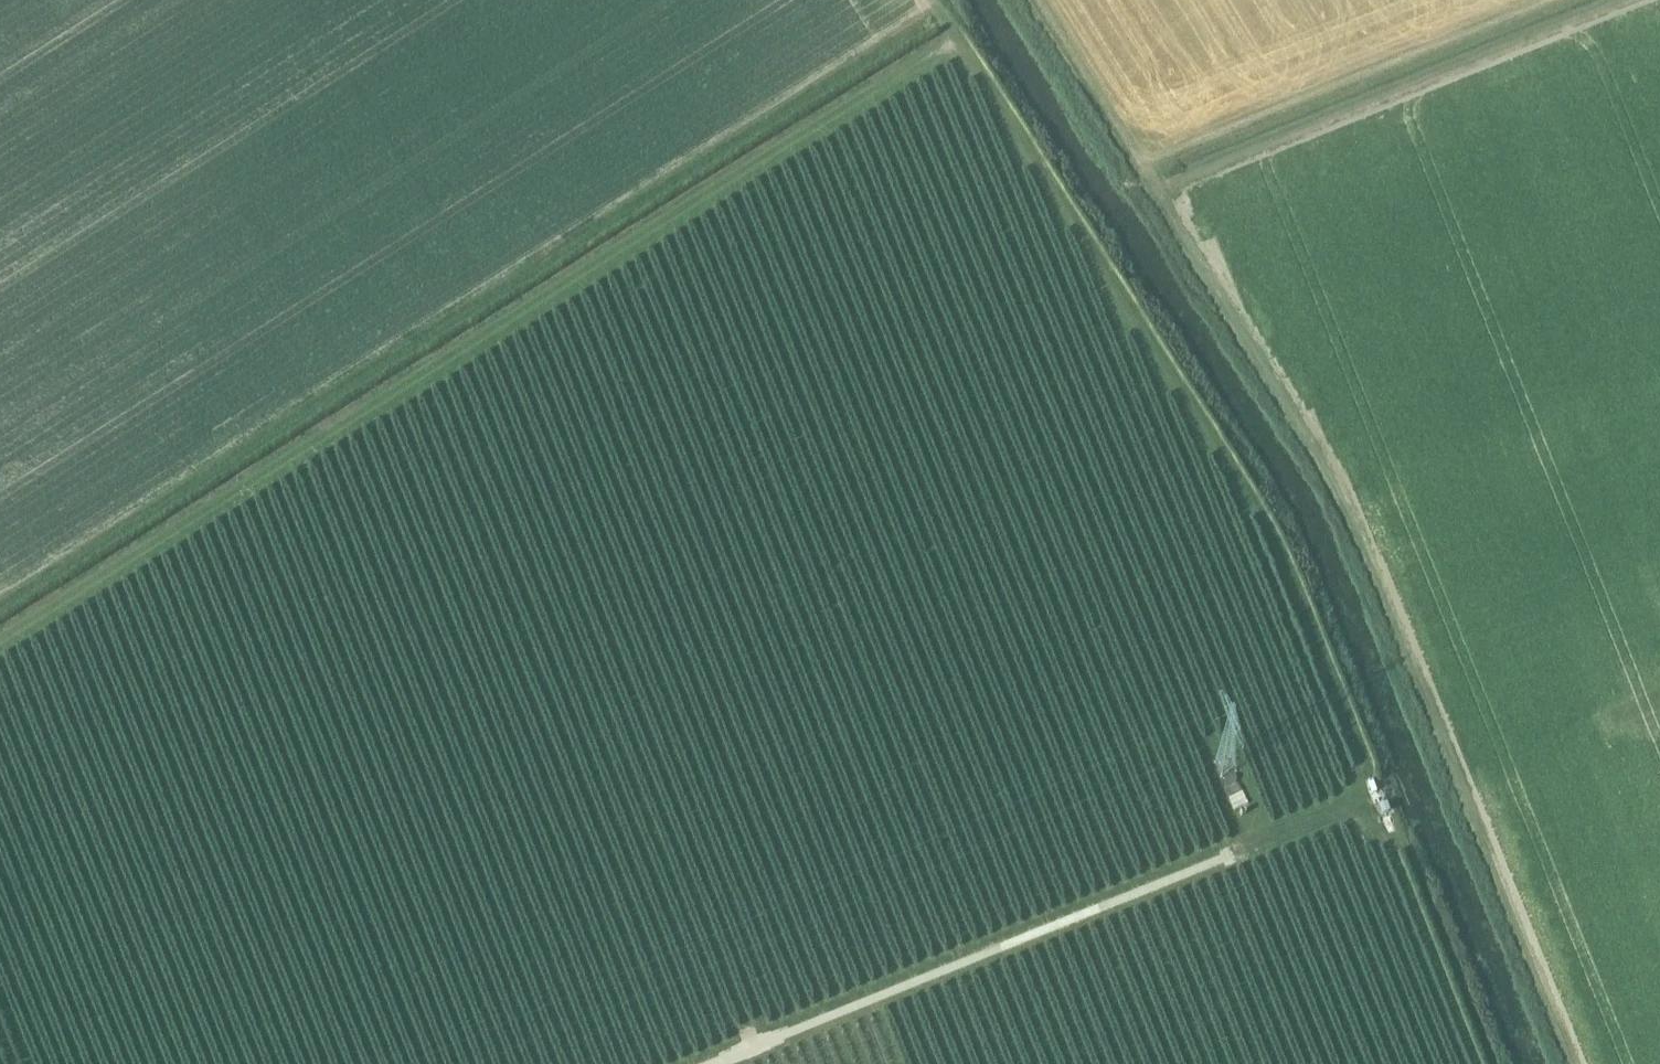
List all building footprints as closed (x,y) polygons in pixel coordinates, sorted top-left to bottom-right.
[(1239,791),(1229,794),(1238,820),(1248,816),(1239,791)]
